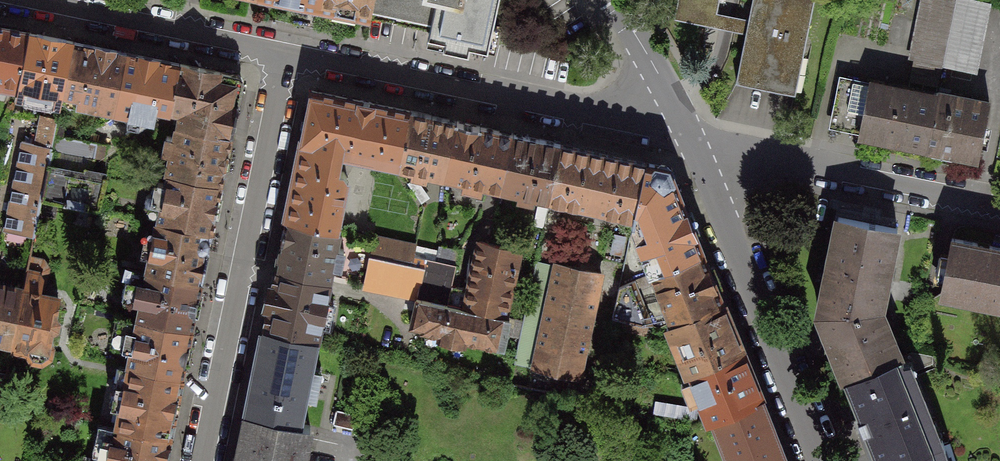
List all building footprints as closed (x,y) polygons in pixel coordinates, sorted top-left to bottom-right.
[(318,7),(369,17),(372,0),(320,0),(318,7)] [(373,5),(432,18),(436,0),(374,0),(373,5)] [(432,18),(428,34),(487,47),(497,0),(436,0),(432,18)] [(749,21),(716,14),(719,0),(678,0),(674,19),(747,34),(737,83),(795,95),(814,0),(753,0),(749,21)] [(943,65),(956,0),(924,0),(913,59),(943,65)] [(980,0),(956,0),(943,65),(974,71),(988,2),(980,0)] [(2,80),(1,87),(18,90),(19,83),(29,33),(0,27),(0,79),(2,80)] [(33,34),(29,33),(19,83),(23,84),(28,85),(27,90),(48,95),(49,89),(65,92),(75,42),(33,34)] [(77,103),(116,111),(128,53),(114,50),(75,42),(65,92),(79,95),(77,103)] [(137,55),(128,53),(116,111),(153,118),(156,106),(171,109),(181,64),(137,55)] [(236,76),(181,64),(171,109),(181,112),(179,125),(232,136),(242,83),(236,76)] [(863,125),(871,84),(842,77),(833,119),(863,125)] [(937,97),(871,84),(863,125),(861,133),(927,146),(937,97)] [(340,153),(399,165),(411,112),(313,91),(302,145),(340,153)] [(938,92),(937,97),(927,146),(977,157),(989,103),(938,92)] [(428,171),(446,175),(458,122),(411,112),(399,165),(412,168),(411,174),(427,177),(428,171)] [(58,122),(43,119),(37,144),(52,147),(55,135),(58,122)] [(494,186),(503,188),(514,134),(504,132),(458,122),(446,175),(458,178),(456,185),(483,191),(485,184),(494,186)] [(222,185),(232,136),(179,125),(176,138),(168,136),(164,153),(171,155),(167,174),(222,185)] [(503,188),(550,198),(562,145),(514,134),(503,188)] [(95,160),(98,143),(55,135),(52,147),(51,152),(95,160)] [(4,230),(34,236),(42,199),(49,166),(51,152),(52,147),(37,144),(22,141),(4,230)] [(302,145),(286,219),(337,230),(347,179),(344,172),(336,171),(340,153),(302,145)] [(559,200),(634,217),(647,163),(571,147),(562,145),(550,198),(559,200)] [(669,168),(647,163),(634,217),(632,223),(641,226),(638,239),(652,272),(702,252),(669,168)] [(98,210),(105,177),(49,166),(42,199),(98,210)] [(212,233),(222,185),(167,174),(165,184),(159,182),(155,200),(161,202),(157,222),(212,233)] [(867,221),(838,215),(819,314),(881,309),(897,228),(867,221)] [(286,219),(276,268),(330,279),(333,266),(340,268),(344,249),(336,247),(339,230),(337,230),(286,219)] [(202,281),(212,233),(157,222),(147,270),(202,281)] [(375,236),(370,257),(412,266),(416,244),(375,236)] [(952,238),(941,293),(999,304),(999,248),(952,238)] [(520,251),(480,242),(469,290),(460,288),(461,280),(453,278),(447,304),(505,317),(520,251)] [(436,260),(456,265),(459,250),(439,245),(436,260)] [(722,301),(702,252),(652,272),(658,288),(659,287),(673,321),(722,301)] [(412,266),(370,257),(364,286),(417,297),(424,268),(412,266)] [(417,297),(447,304),(453,278),(456,265),(436,260),(426,258),(424,268),(417,297)] [(29,261),(24,290),(13,344),(27,347),(26,352),(32,360),(42,363),(51,356),(54,346),(50,340),(52,331),(57,327),(58,319),(55,316),(59,297),(40,293),(44,269),(40,264),(29,261)] [(514,362),(534,366),(557,267),(536,262),(514,362)] [(601,274),(557,264),(557,267),(534,366),(578,376),(601,274)] [(274,279),(264,327),(317,338),(318,338),(322,322),(328,323),(333,299),(326,298),(328,290),(330,279),(276,268),(274,279)] [(192,329),(202,281),(147,270),(138,318),(192,329)] [(613,317),(653,325),(635,280),(620,286),(613,317)] [(13,344),(24,290),(0,285),(0,341),(13,344)] [(447,304),(417,297),(411,324),(423,327),(422,331),(502,349),(509,317),(505,317),(447,304)] [(742,349),(722,301),(673,321),(667,324),(687,372),(688,371),(742,349)] [(819,314),(845,380),(901,357),(881,309),(819,314)] [(182,377),(192,329),(138,318),(128,366),(182,377)] [(264,327),(247,413),(300,423),(317,338),(264,327)] [(762,397),(742,349),(688,371),(708,419),(720,412),(762,397)] [(878,460),(895,460),(936,446),(901,357),(845,380),(878,460)] [(181,383),(182,377),(128,366),(127,372),(116,425),(170,436),(181,383)] [(762,397),(720,412),(734,450),(728,452),(732,460),(787,460),(762,397)] [(336,410),(332,424),(353,429),(357,415),(336,410)] [(237,460),(302,460),(310,425),(300,423),(247,413),(237,460)] [(170,436),(116,425),(108,460),(164,460),(170,436)] [(936,446),(895,460),(941,460),(936,446)]
